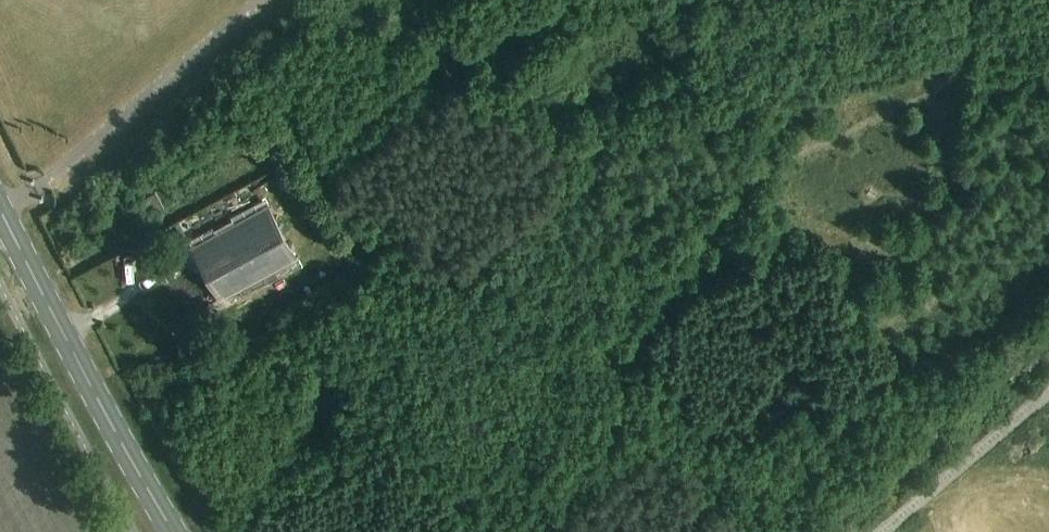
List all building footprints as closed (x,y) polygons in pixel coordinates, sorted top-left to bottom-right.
[(146,196),(155,212),(163,208),(155,191),(146,196)] [(267,204),(198,242),(191,246),(220,299),(296,257),(267,204)]
